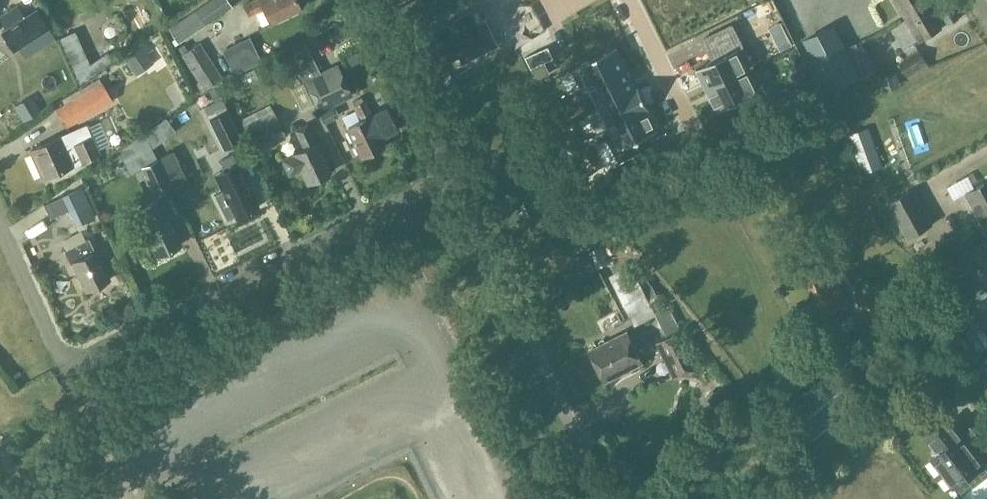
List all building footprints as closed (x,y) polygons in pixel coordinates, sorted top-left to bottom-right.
[(179,43),(233,7),(229,0),(211,0),(169,28),(179,43)] [(264,10),(271,24),(301,9),(297,0),(255,0),(243,6),(248,17),(264,10)] [(926,0),(895,0),(920,42),(943,27),(926,0)] [(738,3),(659,27),(666,50),(681,46),(686,64),(730,50),(724,32),(745,25),(738,3)] [(953,4),(941,12),(950,25),(961,18),(953,4)] [(37,9),(2,32),(14,52),(50,29),(37,9)] [(472,13),(429,35),(443,63),(458,56),(462,64),(464,63),(463,62),(497,44),(486,22),(488,21),(487,19),(478,23),(472,13)] [(832,93),(860,78),(861,78),(847,49),(835,26),(808,40),(806,41),(832,93)] [(223,78),(201,42),(183,54),(205,89),(223,78)] [(289,50),(304,81),(320,73),(305,42),(289,50)] [(557,42),(535,54),(541,65),(563,54),(557,42)] [(855,43),(846,47),(861,77),(877,71),(861,44),(856,46),(855,43)] [(909,77),(929,64),(916,43),(901,52),(906,60),(900,63),(909,77)] [(153,63),(141,45),(124,56),(137,74),(153,63)] [(579,66),(590,87),(628,68),(617,47),(579,66)] [(737,48),(697,69),(708,90),(748,69),(737,48)] [(229,63),(235,75),(260,62),(254,51),(229,63)] [(351,66),(360,62),(356,53),(347,57),(351,66)] [(304,81),(305,83),(317,108),(319,113),(353,97),(338,65),(320,73),(304,81)] [(590,87),(601,108),(638,89),(628,68),(590,87)] [(748,69),(708,90),(718,111),(758,91),(748,69)] [(899,84),(896,73),(881,78),(885,89),(899,84)] [(67,128),(113,101),(100,79),(64,100),(66,103),(56,109),(67,128)] [(220,97),(215,87),(207,92),(212,102),(220,97)] [(650,108),(640,88),(638,89),(601,108),(611,128),(648,109),(650,108)] [(16,107),(24,121),(39,111),(31,98),(16,107)] [(366,100),(354,106),(361,121),(347,128),(361,157),(384,146),(381,139),(400,129),(388,105),(372,113),(366,100)] [(564,100),(550,107),(556,118),(569,111),(564,100)] [(271,106),(242,120),(248,132),(243,134),(248,144),(253,141),(258,150),(286,137),(271,106)] [(224,109),(206,119),(223,151),(241,142),(224,109)] [(611,128),(622,149),(659,130),(648,109),(611,128)] [(865,121),(861,114),(852,118),(855,126),(865,121)] [(295,130),(303,150),(283,160),(290,175),(301,169),(308,183),(331,172),(326,161),(330,159),(322,141),(316,144),(308,125),(295,130)] [(87,126),(48,143),(31,151),(43,179),(101,154),(93,138),(92,138),(87,126)] [(883,166),(870,128),(850,135),(863,174),(883,166)] [(573,133),(560,140),(566,151),(579,144),(573,133)] [(214,181),(193,138),(173,147),(194,191),(214,181)] [(176,195),(191,188),(173,151),(159,158),(174,190),(176,195)] [(221,161),(233,185),(222,190),(236,218),(259,207),(245,179),(234,155),(221,161)] [(141,166),(157,198),(174,190),(159,158),(141,166)] [(986,230),(986,183),(967,193),(986,230)] [(67,195),(45,205),(51,219),(71,211),(77,224),(95,217),(82,188),(67,195)] [(935,225),(915,189),(889,203),(909,239),(935,225)] [(144,252),(154,247),(158,256),(181,245),(167,217),(162,205),(149,211),(155,223),(134,233),(144,252)] [(42,218),(23,229),(29,240),(48,229),(42,218)] [(582,241),(586,249),(598,243),(594,235),(582,241)] [(942,275),(961,272),(956,237),(937,240),(942,275)] [(72,265),(74,264),(87,291),(110,280),(90,239),(65,251),(72,265)] [(587,252),(568,262),(577,278),(595,268),(587,252)] [(828,265),(804,280),(827,317),(851,302),(828,265)] [(842,274),(877,331),(893,321),(887,311),(896,305),(887,291),(894,287),(888,276),(869,288),(855,266),(842,274)] [(616,282),(636,326),(658,316),(656,312),(664,308),(655,289),(646,293),(636,272),(616,282)] [(986,296),(986,292),(974,283),(965,296),(980,306),(986,296)] [(658,342),(676,378),(703,365),(685,329),(658,342)] [(628,332),(591,351),(606,382),(644,363),(628,332)] [(713,406),(719,405),(721,400),(720,394),(715,391),(710,393),(707,398),(708,403),(713,406)] [(932,456),(962,492),(986,472),(982,466),(986,462),(986,446),(972,426),(961,435),(950,421),(929,437),(940,451),(932,456)]
